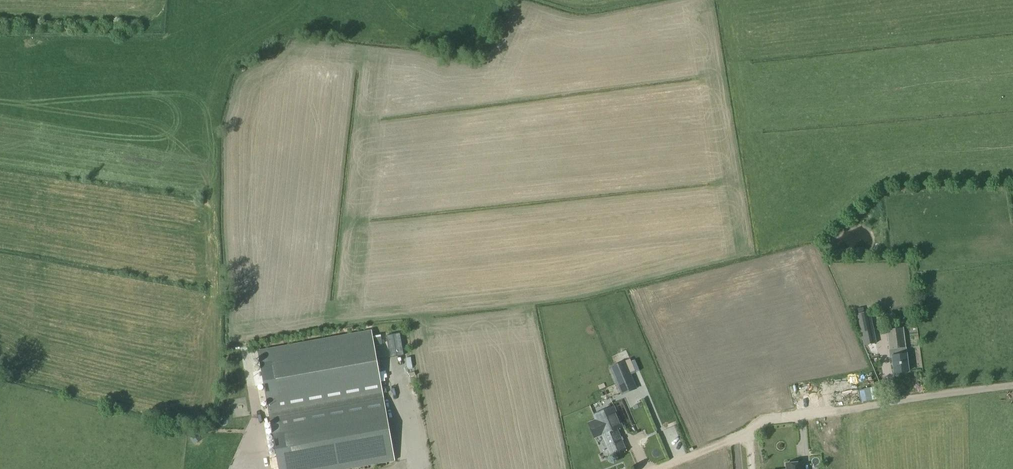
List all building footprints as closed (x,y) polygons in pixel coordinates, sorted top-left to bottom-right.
[(871,311),(859,313),(864,344),(876,342),(871,311)] [(904,328),(888,329),(890,357),(892,357),(894,373),(908,372),(906,355),(901,355),(900,348),(906,348),(904,328)] [(383,392),(372,330),(258,350),(264,384),(279,468),(351,468),(396,461),(385,399),(383,392)] [(385,355),(399,354),(399,334),(385,335),(385,355)] [(625,362),(611,368),(622,394),(636,388),(625,362)] [(787,379),(788,390),(803,388),(801,377),(787,379)] [(858,383),(860,396),(873,393),(870,381),(858,383)] [(622,427),(613,407),(593,415),(595,420),(588,423),(594,438),(595,438),(594,436),(598,434),(598,435),(600,436),(602,435),(604,440),(602,442),(602,444),(603,446),(604,447),(607,447),(610,455),(625,449),(617,430),(622,427)] [(196,433),(190,437),(195,444),(201,439),(196,433)] [(757,450),(725,451),(725,460),(757,459),(757,450)]
